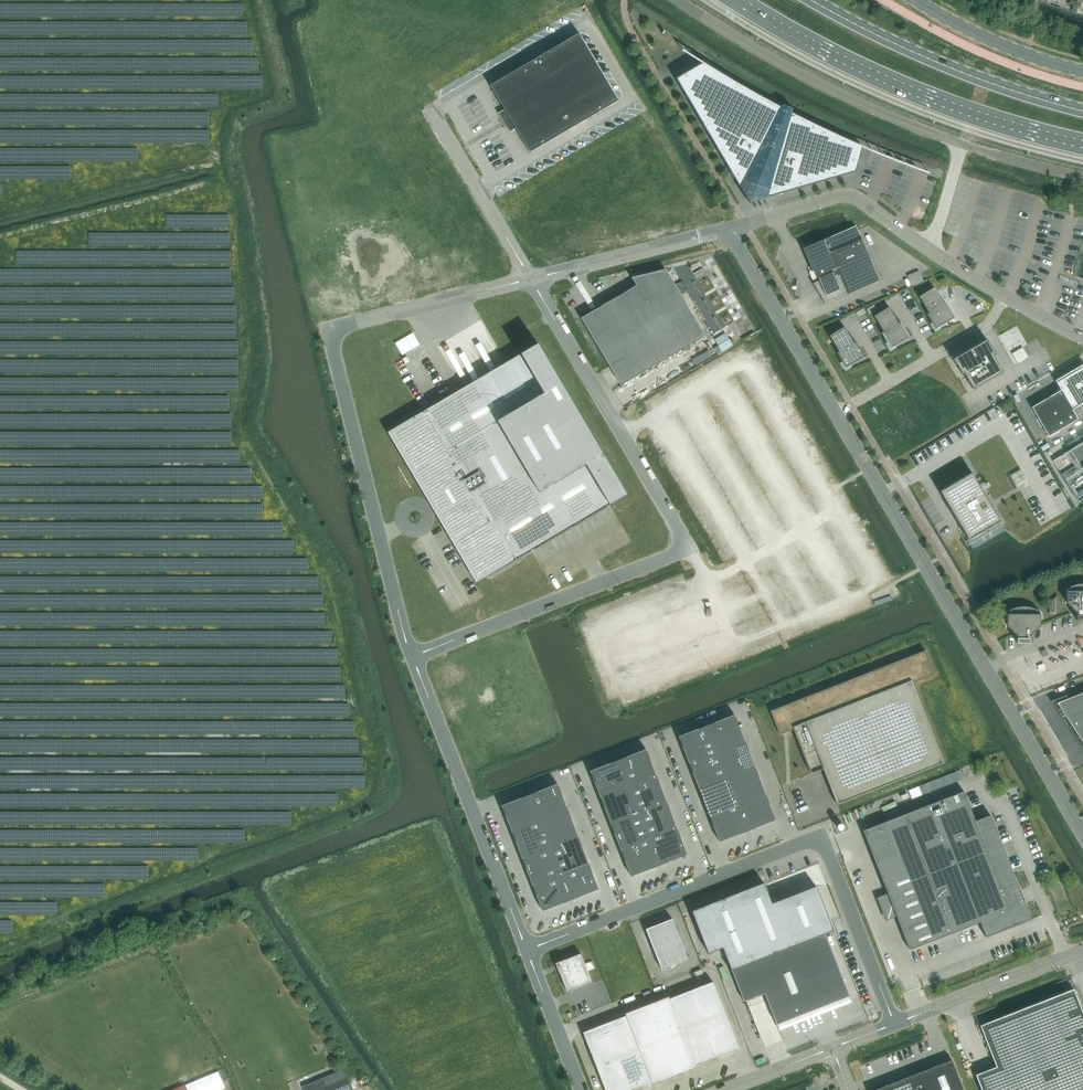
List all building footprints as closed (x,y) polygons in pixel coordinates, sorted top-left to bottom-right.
[(500,112),(507,124),(511,131),(516,129),(530,153),(619,100),(615,98),(579,38),(579,33),(547,52),(490,86),(504,109),(500,112)] [(702,63),(682,52),(682,53),(700,64),(701,64),(702,63)] [(702,63),(701,64),(700,64),(676,79),(739,187),(749,203),(766,198),(855,172),(861,150),(862,148),(843,139),(822,130),(796,117),(797,116),(791,113),(793,109),(781,105),(780,107),(775,105),(774,106),(763,99),(737,85),(722,76),(712,70),(702,63)] [(929,174),(862,148),(861,150),(929,176),(929,174)] [(817,243),(803,249),(812,270),(814,269),(819,280),(812,283),(825,304),(879,281),(858,231),(855,226),(817,243)] [(631,354),(642,372),(705,336),(676,287),(674,289),(663,270),(646,274),(632,278),(636,286),(581,318),(609,366),(631,354)] [(923,281),(919,273),(919,271),(907,276),(912,286),(923,281)] [(943,303),(934,288),(919,297),(928,312),(926,314),(935,329),(954,318),(945,302),(943,303)] [(874,305),(867,310),(869,314),(877,310),(874,305)] [(874,316),(883,332),(881,333),(890,349),(909,338),(900,322),(898,323),(889,307),(874,316)] [(863,309),(856,313),(858,318),(866,313),(863,309)] [(836,352),(846,368),(865,357),(855,341),(853,342),(844,327),(829,336),(838,351),(836,352)] [(402,355),(421,347),(415,334),(396,343),(402,355)] [(728,338),(717,344),(718,346),(714,348),(718,354),(722,351),(722,352),(732,346),(728,338)] [(973,389),(1003,372),(994,356),(996,355),(987,339),(953,359),(962,375),(964,374),(973,389)] [(537,345),(400,425),(441,496),(445,493),(452,505),(448,508),(488,576),(626,495),(537,345)] [(1012,354),(1017,363),(1028,357),(1022,348),(1012,354)] [(631,354),(609,366),(620,385),(642,372),(631,354)] [(1048,437),(1078,419),(1072,410),(1082,403),(1082,364),(1055,381),(1061,390),(1031,407),(1048,437)] [(1052,461),(1061,475),(1074,466),(1082,479),(1082,442),(1052,461)] [(1010,475),(1017,487),(1027,481),(1020,469),(1010,475)] [(972,473),(940,491),(969,540),(1000,522),(972,473)] [(1076,612),(1076,613),(1076,621),(1082,621),(1082,584),(1081,584),(1078,584),(1076,585),(1074,585),(1072,586),(1070,587),(1067,589),(1066,590),(1066,602),(1076,612)] [(1006,625),(1016,635),(1017,636),(1017,643),(1029,644),(1030,636),(1040,626),(1040,613),(1041,613),(1039,612),(1037,610),(1035,609),(1032,608),(1031,608),(1028,607),(1026,607),(1023,607),(1020,607),(1018,607),(1016,608),(1014,608),(1012,609),(1010,610),(1008,611),(1006,613),(1007,613),(1006,625)] [(943,763),(912,683),(934,674),(925,650),(770,711),(780,735),(786,732),(793,729),(811,773),(823,769),(837,804),(943,763)] [(1055,701),(1070,724),(1082,719),(1082,690),(1055,701)] [(734,714),(706,725),(717,752),(745,741),(734,714)] [(1070,724),(1082,744),(1082,719),(1070,724)] [(678,736),(689,763),(717,752),(706,725),(678,736)] [(745,741),(717,752),(727,778),(755,767),(745,741)] [(646,749),(618,760),(628,786),(656,775),(646,749)] [(689,763),(699,789),(727,778),(717,752),(689,763)] [(618,760),(590,771),(600,797),(628,786),(618,760)] [(755,767),(727,778),(737,804),(765,793),(755,767)] [(960,770),(939,778),(942,787),(963,779),(960,770)] [(628,786),(638,813),(666,802),(656,775),(628,786)] [(699,789),(709,815),(737,804),(727,778),(699,789)] [(557,783),(529,794),(540,821),(568,810),(557,783)] [(600,797),(610,824),(638,813),(628,786),(600,797)] [(863,830),(896,916),(909,950),(980,922),(985,936),(985,937),(1031,919),(1022,897),(990,815),(989,815),(975,821),(964,791),(863,830)] [(737,804),(747,831),(775,820),(765,793),(737,804)] [(529,794),(501,805),(512,832),(540,821),(529,794)] [(666,802),(638,813),(649,839),(677,828),(666,802)] [(709,815),(719,842),(747,831),(737,804),(709,815)] [(568,810),(540,821),(550,847),(578,836),(568,810)] [(638,813),(610,824),(621,850),(649,839),(638,813)] [(540,821),(512,832),(522,858),(550,847),(540,821)] [(677,828),(649,839),(659,865),(687,854),(677,828)] [(578,836),(550,847),(560,873),(588,863),(578,836)] [(649,839),(621,850),(631,876),(659,865),(649,839)] [(550,847),(522,858),(532,884),(560,873),(550,847)] [(588,863),(560,873),(570,900),(598,889),(588,863)] [(560,873),(532,884),(542,911),(570,900),(560,873)] [(825,934),(833,930),(816,886),(772,903),(763,883),(691,911),(708,953),(722,947),(731,969),(730,970),(731,970),(744,1001),(764,993),(776,1024),(818,1008),(849,996),(825,934)] [(688,959),(672,919),(646,929),(661,969),(688,959)] [(591,981),(580,953),(565,960),(565,959),(555,963),(559,972),(567,991),(591,981)] [(691,990),(704,1023),(726,1015),(713,981),(691,990)] [(996,1066),(975,1074),(981,1089),(1082,1089),(1082,1014),(1073,989),(980,1025),(996,1066)] [(669,998),(682,1032),(704,1023),(691,990),(669,998)] [(669,996),(647,1005),(661,1040),(682,1032),(669,998),(669,996)] [(639,1049),(661,1040),(647,1005),(625,1013),(626,1015),(639,1049)] [(617,1057),(639,1049),(626,1015),(604,1023),(617,1057)] [(704,1023),(717,1057),(739,1049),(726,1015),(704,1023)] [(596,1066),(617,1057),(604,1023),(583,1032),(596,1066)] [(682,1032),(695,1065),(696,1065),(717,1057),(704,1023),(682,1032)] [(682,1032),(661,1040),(675,1076),(696,1067),(696,1065),(695,1065),(682,1032)] [(639,1049),(652,1082),(653,1084),(675,1076),(661,1040),(639,1049)] [(652,1082),(639,1049),(617,1057),(630,1089),(632,1089),(652,1082)] [(596,1066),(605,1089),(630,1089),(617,1057),(596,1066)] [(952,1059),(872,1089),(963,1089),(952,1059)] [(302,1086),(304,1089),(353,1089),(347,1076),(344,1069),(302,1086)]
